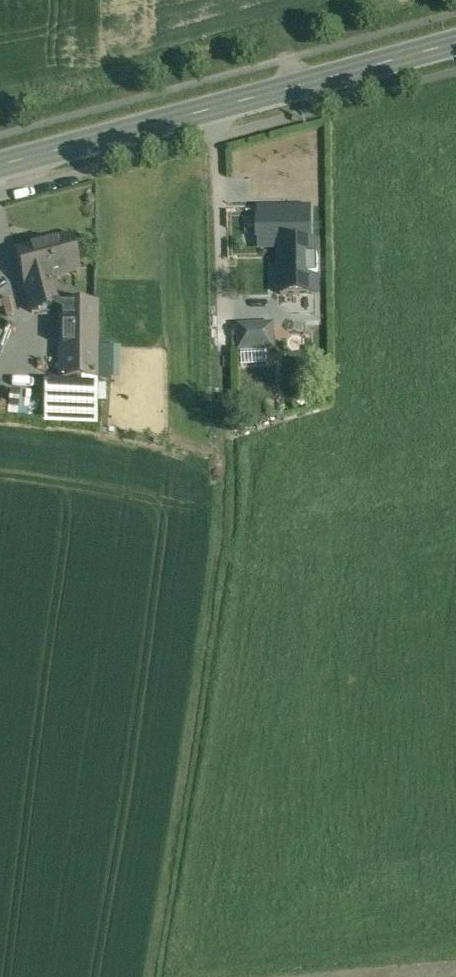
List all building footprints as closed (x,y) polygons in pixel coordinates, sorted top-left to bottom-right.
[(69,237),(16,251),(32,313),(57,306),(49,277),(78,270),(69,237)] [(291,237),(250,239),(252,273),(253,273),(255,306),(280,304),(278,272),(293,271),(291,237)] [(294,299),(294,273),(282,273),(283,299),(294,299)] [(96,304),(60,305),(60,378),(95,378),(96,304)] [(272,325),(239,327),(240,351),(273,349),(272,325)]
